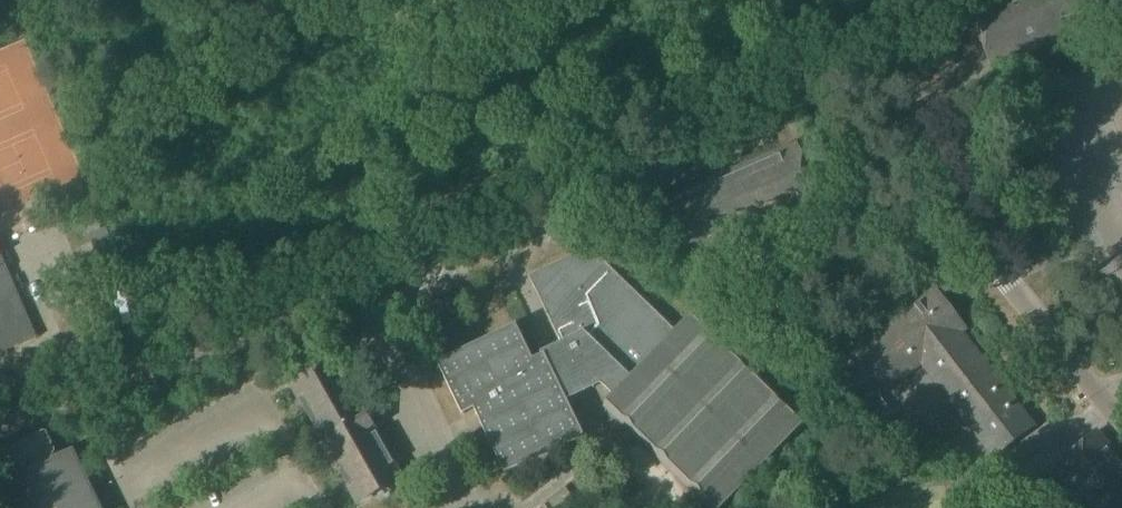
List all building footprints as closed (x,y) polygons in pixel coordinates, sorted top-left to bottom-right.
[(970,13),(969,11),(967,12),(993,68),(995,67),(994,66),(1108,13),(1110,12),(1111,14),(1113,13),(1107,0),(998,0),(970,13)] [(819,200),(795,144),(793,144),(794,146),(670,200),(669,198),(668,198),(693,254),(694,253),(693,251),(817,198),(817,200),(819,200)] [(96,218),(82,223),(87,234),(101,228),(96,218)] [(88,235),(97,257),(115,249),(106,228),(88,235)] [(656,455),(702,500),(705,496),(718,507),(719,507),(800,425),(692,321),(678,335),(589,248),(529,277),(563,346),(544,355),(543,353),(540,354),(542,356),(533,361),(516,326),(437,364),(462,416),(465,415),(460,406),(470,401),(480,422),(480,423),(505,475),(584,437),(565,399),(571,393),(575,397),(576,396),(575,394),(580,389),(584,393),(585,392),(584,390),(589,384),(593,388),(594,387),(593,386),(598,380),(611,404),(624,417),(621,420),(656,455)] [(35,338),(0,258),(0,354),(35,338)] [(922,361),(962,414),(994,456),(1031,428),(959,333),(964,329),(935,292),(838,367),(861,397),(853,404),(879,437),(899,422),(878,395),(922,361)] [(292,386),(332,458),(358,503),(401,479),(334,362),(292,386)] [(0,485),(11,507),(101,507),(73,450),(55,459),(54,456),(55,455),(56,454),(56,453),(55,452),(47,435),(46,434),(44,433),(43,434),(6,451),(5,452),(4,453),(4,455),(13,473),(14,474),(15,474),(16,474),(17,474),(18,476),(0,485)] [(1095,433),(1054,471),(1088,507),(1121,507),(1121,464),(1095,433)] [(552,507),(569,507),(577,502),(566,487),(547,501),(552,507)]
